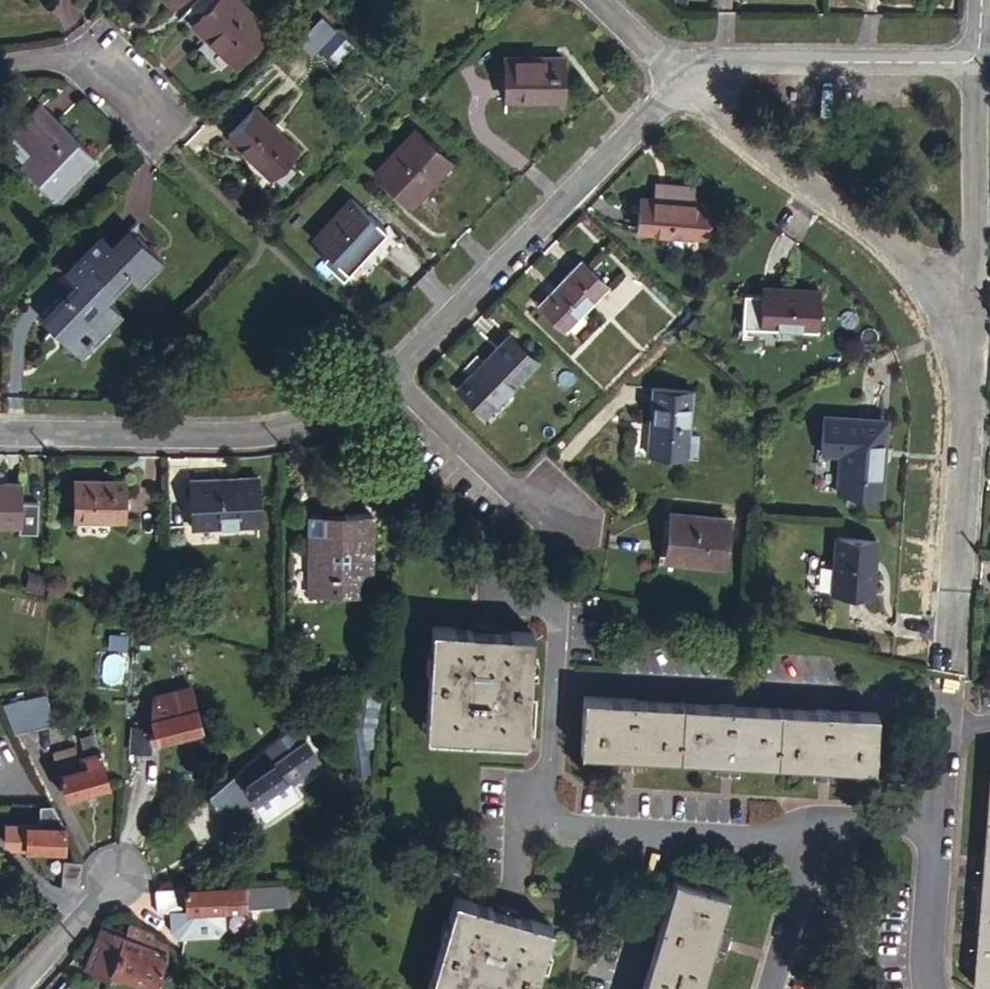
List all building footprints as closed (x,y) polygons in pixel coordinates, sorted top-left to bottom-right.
[(211,0),(189,22),(230,62),(263,29),(233,0),(211,0)] [(297,36),(311,50),(332,28),(317,15),(297,36)] [(320,45),(335,58),(348,44),(334,31),(320,45)] [(502,96),(559,96),(559,55),(501,55),(502,96)] [(31,155),(25,161),(60,196),(94,158),(39,105),(10,134),(31,155)] [(225,134),(270,177),(295,151),(251,108),(225,134)] [(448,163),(415,132),(375,173),(407,204),(448,163)] [(698,233),(699,200),(632,196),(630,229),(698,233)] [(383,230),(350,199),(309,240),(341,272),(383,230)] [(82,251),(114,282),(126,270),(136,280),(159,255),(127,225),(112,241),(101,230),(82,251)] [(104,293),(114,282),(82,251),(64,269),(75,280),(41,315),(79,352),(120,309),(104,293)] [(567,325),(609,280),(583,255),(540,299),(567,325)] [(762,282),(760,320),(813,323),(815,285),(762,282)] [(485,412),(537,359),(508,331),(456,385),(485,412)] [(686,452),(690,387),(649,385),(646,450),(686,452)] [(838,447),(836,487),(878,489),(881,452),(878,451),(880,416),(821,412),(819,446),(838,447)] [(818,487),(836,488),(838,452),(820,451),(818,487)] [(182,522),(253,520),(253,472),(182,474),(182,522)] [(69,475),(68,516),(118,516),(120,476),(69,475)] [(17,481),(0,481),(0,523),(15,523),(17,481)] [(667,553),(724,558),(728,514),(670,509),(667,553)] [(368,516),(323,515),(323,534),(306,534),(306,574),(323,574),(323,593),(369,593),(368,516)] [(323,515),(306,515),(306,534),(323,534),(323,515)] [(874,589),(877,533),(837,531),(834,586),(874,589)] [(30,574),(27,593),(44,596),(44,578),(30,574)] [(306,574),(306,592),(323,593),(323,574),(306,574)] [(526,738),(533,632),(488,630),(432,627),(426,732),(526,738)] [(123,652),(124,636),(108,635),(107,651),(123,652)] [(172,698),(188,695),(186,684),(151,693),(149,713),(167,709),(166,704),(173,703),(172,698)] [(374,717),(377,694),(368,693),(365,715),(374,717)] [(8,704),(16,733),(52,723),(45,694),(8,704)] [(195,727),(188,695),(172,698),(173,703),(166,704),(167,709),(149,713),(154,737),(195,727)] [(876,770),(879,716),(584,696),(581,752),(631,755),(729,761),(826,767),(876,770)] [(294,723),(223,783),(209,794),(226,816),(252,794),(260,803),(266,798),(272,805),(295,786),(286,776),(316,750),(307,739),(294,723)] [(360,739),(364,743),(370,742),(368,732),(362,733),(359,723),(345,725),(349,745),(360,739)] [(130,748),(149,748),(150,724),(131,724),(130,748)] [(367,760),(364,743),(360,739),(349,745),(353,762),(367,760)] [(75,766),(72,755),(70,746),(49,751),(54,771),(75,766)] [(95,750),(72,755),(75,766),(54,771),(61,793),(80,787),(90,784),(103,781),(95,750)] [(90,784),(80,787),(83,797),(93,794),(90,784)] [(266,798),(260,803),(266,810),(272,805),(266,798)] [(4,823),(3,847),(59,850),(60,826),(54,813),(10,811),(9,823),(4,823)] [(988,860),(980,933),(975,988),(989,988),(989,839),(988,860)] [(76,887),(77,864),(62,863),(61,887),(76,887)] [(674,878),(641,988),(699,988),(716,933),(728,895),(674,878)] [(287,891),(286,880),(240,883),(241,906),(239,906),(238,908),(241,907),(287,904),(287,902),(287,891)] [(241,906),(240,883),(183,886),(184,909),(239,906),(241,906)] [(184,909),(183,886),(155,887),(156,914),(171,914),(176,914),(176,919),(171,918),(172,933),(179,940),(218,938),(224,930),(223,909),(238,908),(239,906),(184,909)] [(331,889),(287,891),(287,902),(332,899),(331,889)] [(455,896),(426,988),(533,988),(552,925),(509,912),(455,896)] [(120,935),(146,945),(149,938),(150,935),(124,925),(121,933),(103,926),(99,928),(96,927),(81,968),(107,977),(110,970),(108,969),(120,935)] [(150,984),(162,951),(158,949),(146,945),(120,935),(108,969),(110,970),(150,984)] [(146,945),(158,949),(160,943),(149,938),(146,945)] [(74,974),(69,979),(80,988),(89,988),(74,974)] [(69,979),(60,988),(80,988),(69,979)]
